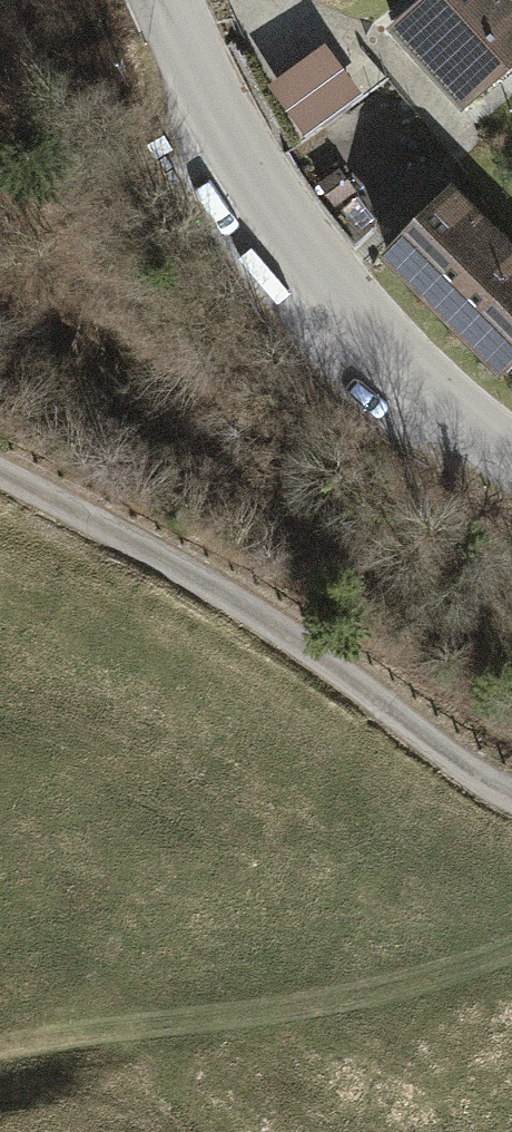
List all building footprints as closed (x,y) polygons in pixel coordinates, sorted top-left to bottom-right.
[(388,38),(462,121),(507,80),(511,76),(511,0),(430,0),(388,38)] [(324,50),(270,86),(302,135),(356,99),(324,50)] [(338,171),(317,187),(333,208),(354,191),(338,171)] [(499,387),(511,374),(511,251),(449,187),(426,210),(375,260),(499,387)]
